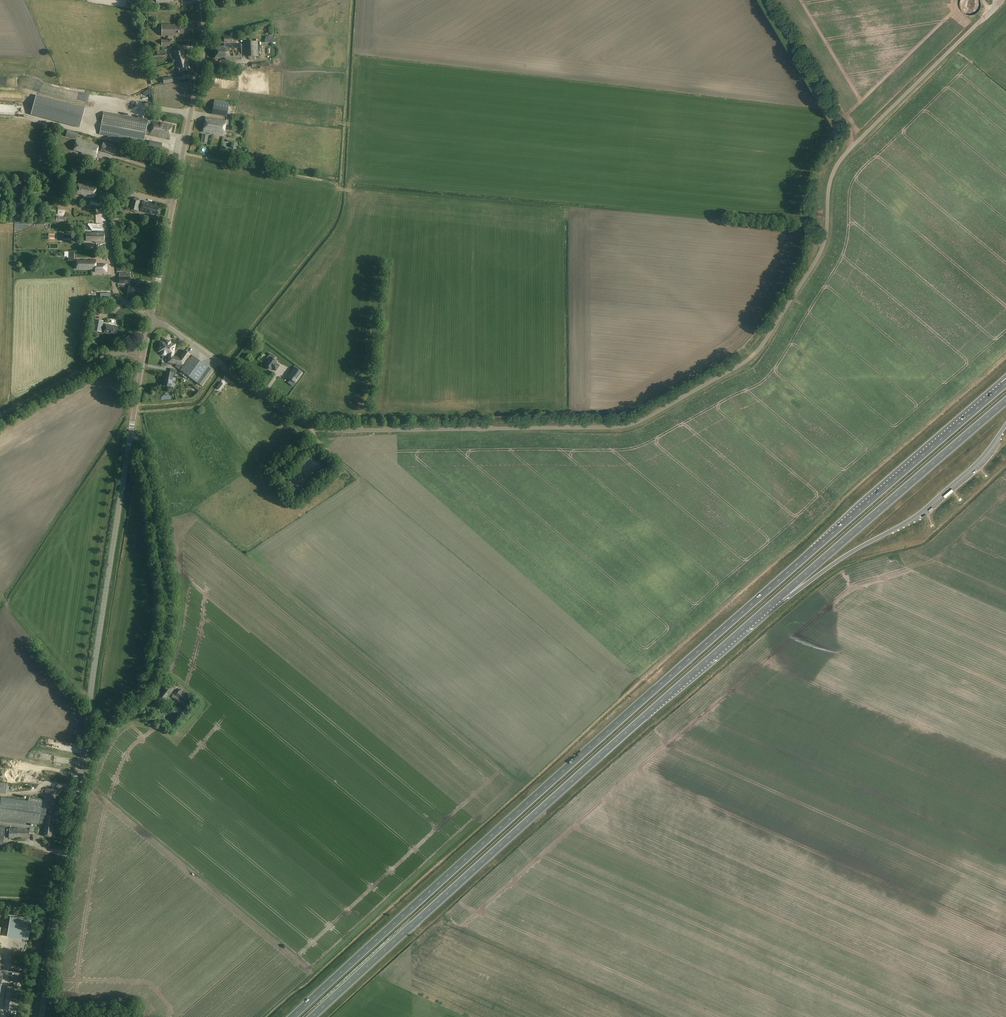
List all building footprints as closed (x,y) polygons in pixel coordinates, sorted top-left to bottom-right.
[(175,27),(175,25),(161,25),(162,36),(175,36),(175,34),(184,34),(184,27),(181,27),(179,27),(175,27)] [(258,56),(257,42),(244,42),(245,57),(248,57),(248,60),(254,59),(254,57),(258,56)] [(241,60),(241,44),(224,45),(224,47),(215,47),(215,58),(224,58),(227,61),(241,60)] [(175,62),(187,59),(186,58),(185,58),(182,49),(173,52),(176,62),(175,62)] [(187,59),(175,62),(177,67),(176,68),(178,78),(183,76),(182,72),(182,71),(186,70),(189,69),(188,63),(188,64),(187,63),(187,59)] [(79,128),(84,109),(36,95),(30,114),(79,128)] [(229,103),(215,100),(212,114),(227,117),(229,103)] [(104,112),(102,119),(99,134),(144,142),(145,134),(169,139),(172,124),(160,122),(160,123),(148,120),(148,121),(139,119),(139,118),(122,115),(104,112)] [(204,125),(225,128),(226,121),(205,117),(204,125)] [(224,136),(225,128),(204,125),(203,132),(209,133),(224,136)] [(78,133),(67,131),(66,137),(76,139),(78,133)] [(90,144),(76,140),(73,150),(81,152),(81,153),(96,157),(99,145),(90,143),(90,144)] [(118,146),(103,142),(101,152),(115,155),(116,153),(120,154),(122,148),(118,147),(118,146)] [(96,187),(78,184),(76,194),(85,195),(85,197),(91,198),(89,207),(100,210),(102,201),(94,200),(96,187)] [(134,199),(129,198),(127,209),(131,210),(131,211),(135,212),(135,211),(138,211),(140,202),(138,202),(138,199),(134,198),(134,199)] [(154,205),(142,202),(140,211),(148,213),(157,215),(159,208),(154,206),(154,205)] [(104,232),(95,232),(95,233),(86,233),(86,241),(96,241),(96,243),(104,243),(104,232)] [(107,265),(96,265),(96,261),(78,261),(78,270),(95,270),(95,272),(107,272),(107,265)] [(119,277),(119,283),(130,283),(130,278),(125,277),(125,274),(119,273),(119,277)] [(133,287),(128,286),(127,295),(132,296),(132,295),(140,297),(141,296),(142,296),(144,289),(133,287)] [(103,321),(95,319),(92,330),(101,332),(103,321)] [(118,327),(106,324),(104,333),(111,334),(111,333),(116,334),(118,327)] [(170,342),(166,341),(165,343),(160,342),(158,352),(161,352),(161,353),(161,354),(162,354),(162,355),(163,355),(164,355),(165,355),(166,354),(166,353),(169,354),(167,362),(176,364),(175,367),(180,370),(180,371),(181,371),(179,374),(186,379),(188,376),(193,380),(192,382),(194,384),(196,383),(195,384),(200,388),(202,386),(202,387),(214,371),(185,351),(186,352),(181,358),(173,357),(175,345),(170,344),(170,342)] [(275,357),(270,353),(266,358),(268,360),(264,365),(271,370),(272,368),(275,371),(279,366),(275,363),(276,362),(273,359),(275,357)] [(287,374),(289,375),(296,367),(294,366),(287,374)] [(176,370),(170,369),(170,373),(166,372),(163,386),(170,388),(171,387),(174,388),(175,379),(172,378),(173,376),(175,377),(176,370)] [(303,374),(297,369),(290,379),(296,384),(303,374)] [(173,691),(166,685),(161,692),(162,693),(158,697),(164,701),(168,695),(169,696),(173,691)] [(180,690),(175,697),(173,695),(171,698),(184,708),(186,706),(186,707),(187,706),(188,707),(191,703),(190,702),(188,705),(187,704),(186,704),(184,702),(188,697),(185,694),(180,690)] [(41,765),(28,766),(28,763),(23,763),(24,772),(41,771),(41,765)] [(0,783),(0,793),(6,793),(7,791),(9,791),(10,786),(7,786),(7,784),(0,783)] [(46,788),(43,808),(41,808),(43,799),(29,797),(29,801),(1,797),(0,804),(0,825),(23,828),(9,828),(9,839),(29,839),(29,832),(37,833),(38,827),(30,826),(30,822),(39,824),(39,823),(42,824),(41,830),(40,830),(40,835),(41,835),(51,837),(53,826),(54,826),(56,815),(46,814),(47,809),(57,810),(60,790),(46,788)] [(10,916),(7,936),(26,939),(30,919),(10,916)] [(20,990),(16,989),(7,988),(4,1010),(14,1011),(17,1012),(20,990)]
